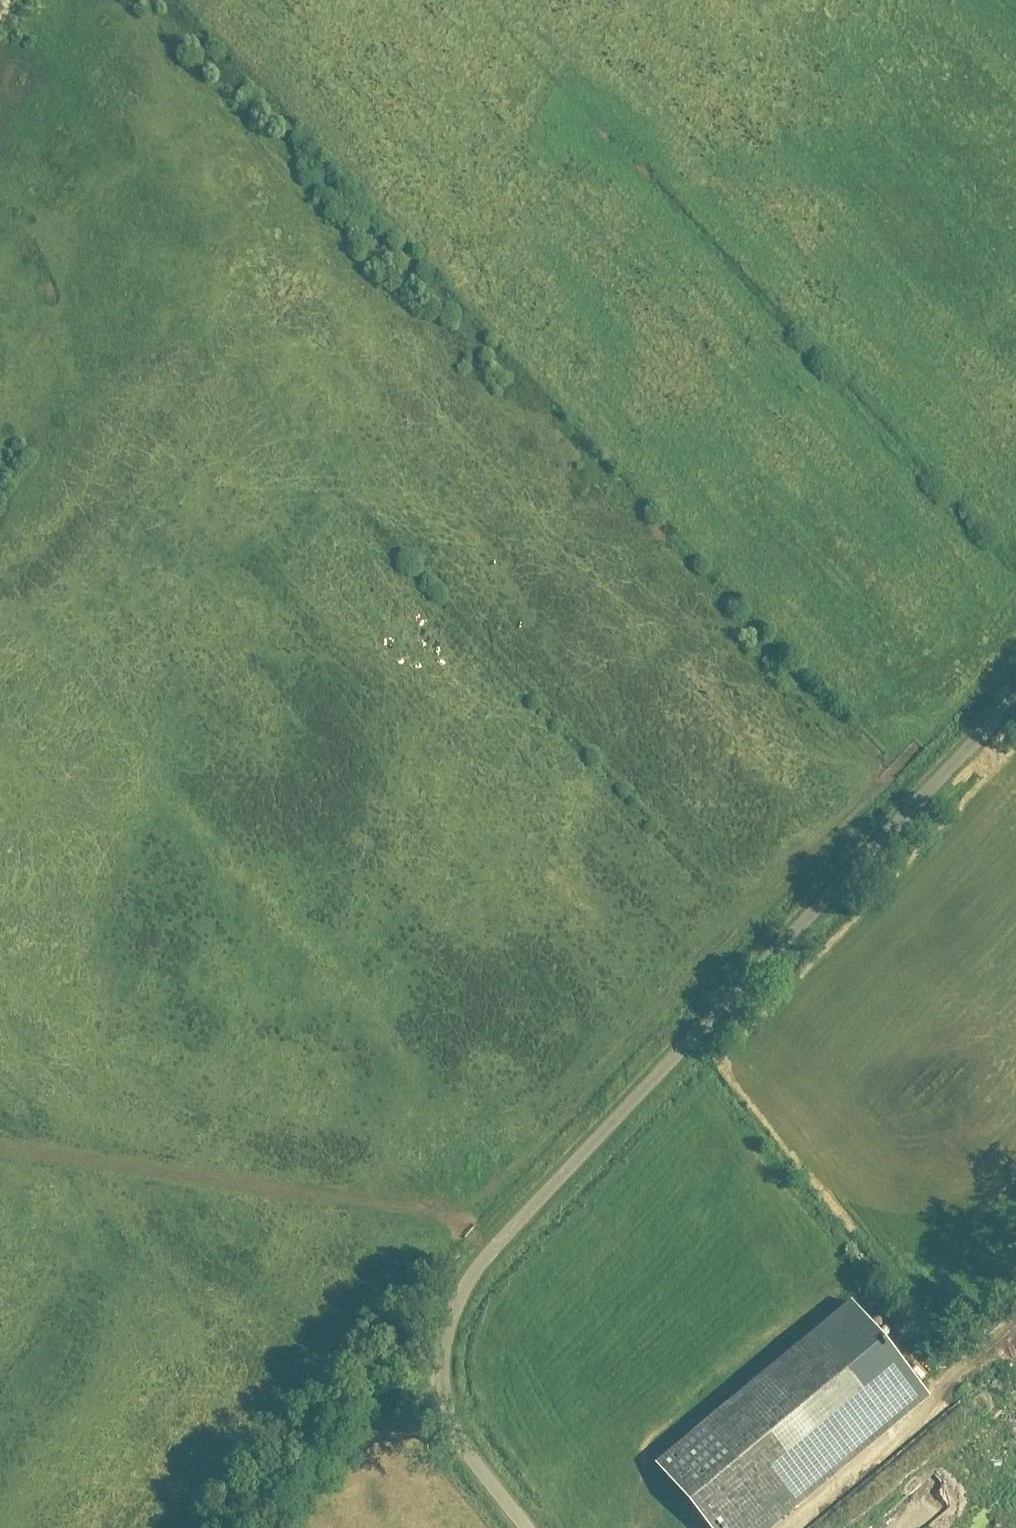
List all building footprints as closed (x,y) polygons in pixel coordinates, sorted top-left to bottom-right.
[(656,1466),(707,1527),(777,1527),(894,1431),(814,1335),(656,1466)] [(858,1509),(843,1496),(813,1527),(840,1527),(858,1509)] [(669,1523),(673,1527),(684,1527),(676,1518),(669,1523)]
